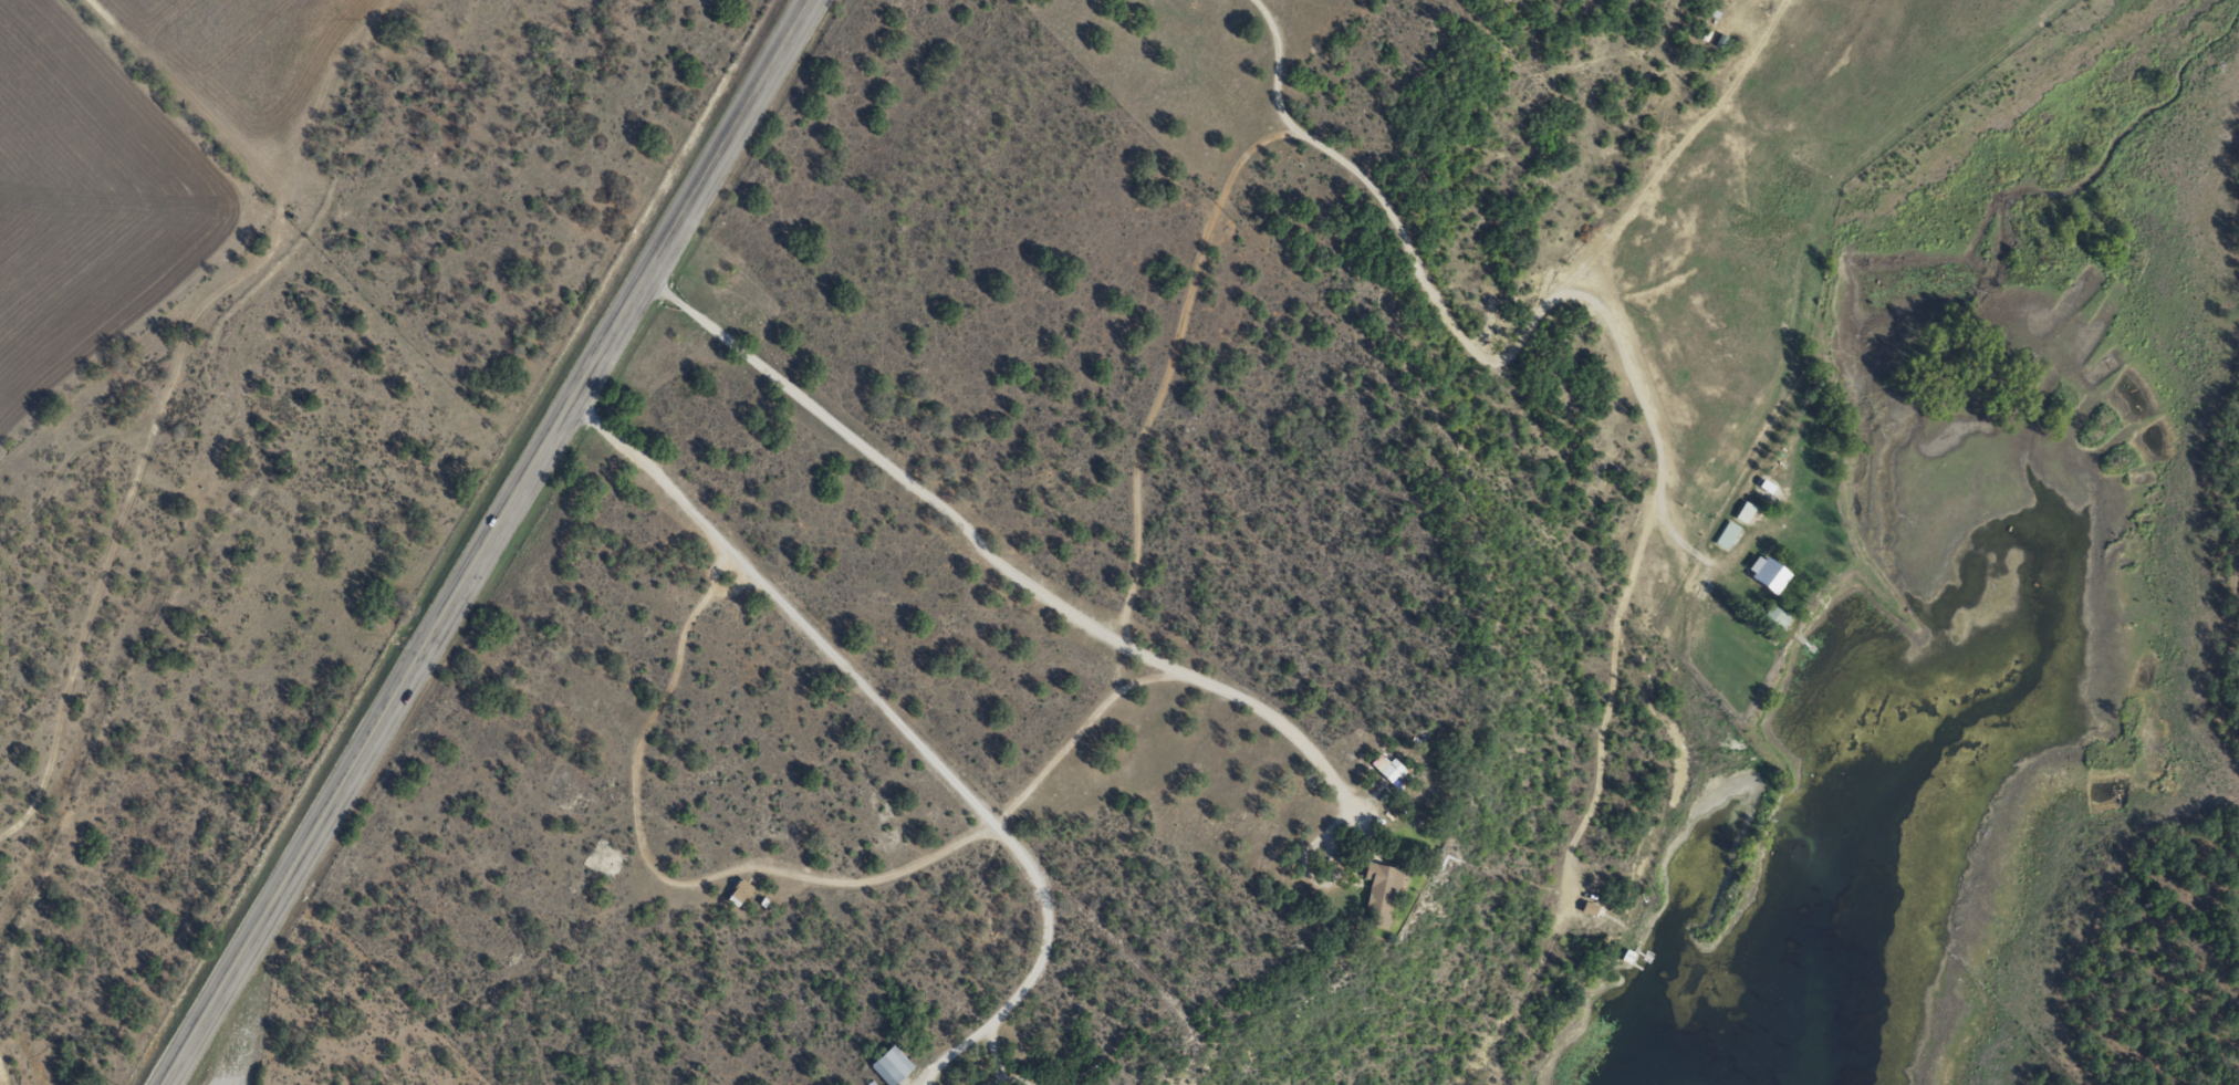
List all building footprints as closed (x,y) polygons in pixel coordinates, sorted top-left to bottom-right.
[(1734,517),(1744,524),(1754,507),(1744,501),(1734,517)] [(1738,528),(1726,520),(1712,543),(1724,551),(1738,528)] [(1750,574),(1773,595),(1791,575),(1767,554),(1750,574)] [(1765,614),(1781,629),(1790,619),(1774,604),(1765,614)] [(1406,771),(1393,756),(1379,768),(1392,783),(1406,771)] [(1406,893),(1410,870),(1367,862),(1364,880),(1371,881),(1363,920),(1389,925),(1395,891),(1406,893)] [(726,900),(739,908),(752,886),(738,878),(726,900)] [(1601,907),(1586,901),(1582,911),(1597,917),(1601,907)] [(914,1069),(892,1045),(869,1066),(887,1084),(896,1084),(914,1069)]
